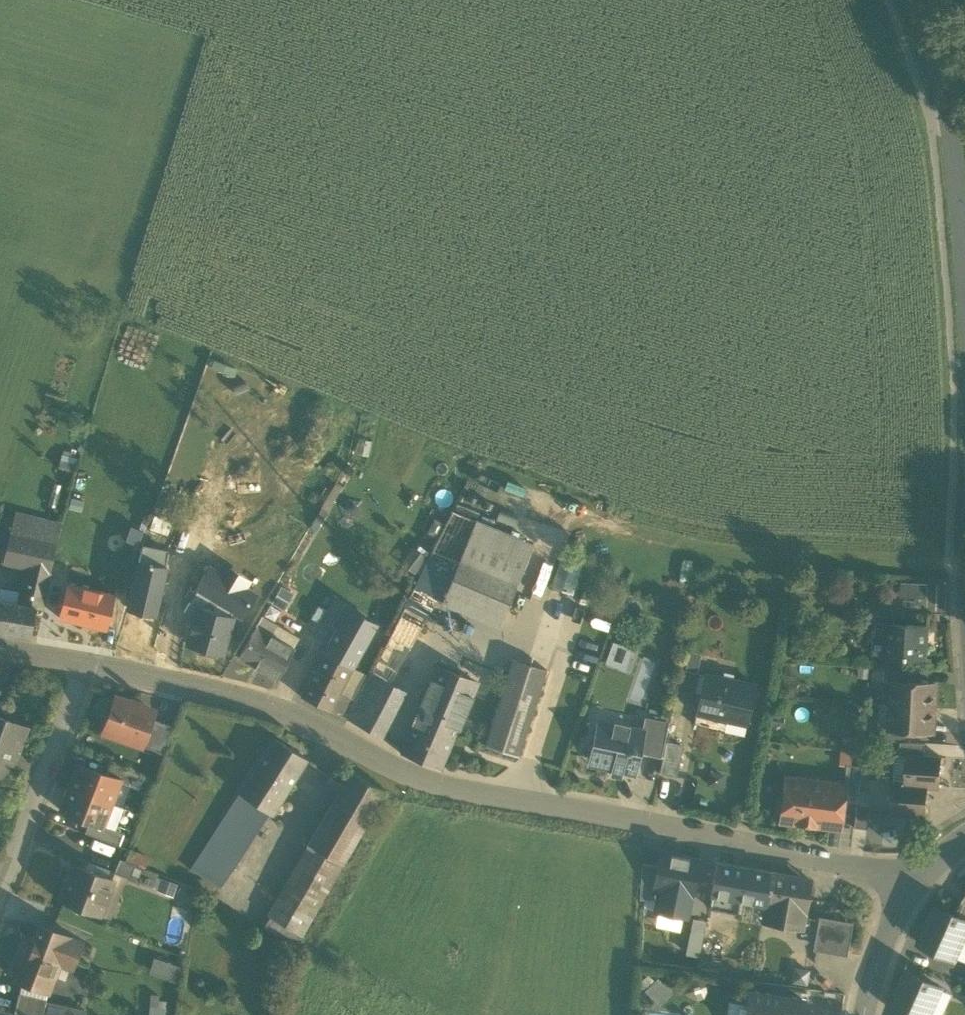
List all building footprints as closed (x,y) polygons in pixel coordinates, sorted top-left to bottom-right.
[(58,468),(71,471),(74,461),(60,457),(58,468)] [(432,550),(516,586),(533,545),(452,511),(432,550)] [(15,515),(10,534),(57,545),(61,526),(15,515)] [(26,567),(51,573),(57,545),(10,534),(9,534),(2,562),(26,567)] [(143,546),(128,608),(155,613),(165,568),(169,552),(143,546)] [(391,635),(372,672),(388,681),(390,682),(439,592),(503,617),(516,586),(432,550),(391,635)] [(552,588),(571,594),(583,559),(564,552),(552,588)] [(251,580),(224,563),(218,572),(246,589),(251,580)] [(29,636),(34,611),(42,612),(51,573),(26,567),(21,594),(1,589),(0,591),(0,632),(29,636)] [(218,572),(209,567),(196,589),(197,589),(183,611),(194,618),(197,608),(231,617),(233,611),(241,616),(255,594),(246,589),(218,572)] [(902,598),(928,599),(929,583),(903,581),(902,598)] [(67,583),(59,617),(106,629),(114,595),(67,583)] [(187,643),(222,653),(232,618),(231,617),(197,608),(194,618),(187,643)] [(348,610),(337,629),(350,636),(361,617),(348,610)] [(353,667),(377,625),(361,616),(361,617),(350,636),(337,629),(336,629),(328,644),(332,646),(329,654),(323,651),(322,652),(353,667)] [(871,659),(887,660),(889,627),(878,626),(877,638),(873,638),(871,659)] [(891,660),(920,662),(921,641),(926,641),(926,629),(893,627),(891,660)] [(238,659),(277,681),(294,650),(291,648),(293,644),(285,640),(283,644),(255,629),(238,659)] [(632,648),(613,641),(605,664),(625,671),(632,648)] [(301,696),(331,710),(340,693),(352,668),(352,669),(353,667),(322,652),(301,696)] [(685,670),(697,673),(701,654),(689,652),(685,670)] [(486,745),(519,755),(546,669),(513,658),(486,745)] [(400,753),(440,769),(477,682),(437,666),(400,753)] [(871,682),(884,683),(885,670),(872,669),(871,682)] [(884,683),(892,683),(892,682),(908,683),(909,671),(885,670),(884,683)] [(348,719),(380,737),(405,690),(390,682),(388,681),(372,672),(348,719)] [(698,708),(747,719),(754,685),(705,675),(698,708)] [(892,683),(891,706),(934,709),(935,685),(908,683),(892,682),(892,683)] [(357,702),(340,693),(331,710),(348,719),(357,702)] [(120,738),(141,746),(151,719),(154,711),(144,707),(145,705),(132,700),(131,703),(116,697),(110,712),(109,712),(103,714),(101,720),(104,726),(105,726),(105,727),(121,733),(120,738)] [(882,728),(890,729),(891,706),(878,705),(877,728),(882,728)] [(933,732),(934,709),(891,706),(890,729),(890,730),(906,731),(933,732)] [(745,727),(747,719),(698,708),(696,716),(726,723),(745,727)] [(5,782),(13,761),(11,760),(17,746),(19,747),(26,727),(0,717),(0,780),(5,782)] [(638,753),(661,758),(668,723),(644,717),(641,734),(642,734),(638,753)] [(141,746),(164,754),(173,727),(151,719),(141,746)] [(611,771),(622,773),(623,769),(634,771),(638,753),(642,734),(641,734),(628,731),(629,725),(614,722),(612,732),(598,729),(591,762),(612,767),(611,771)] [(745,727),(726,723),(724,732),(743,736),(745,727)] [(103,732),(120,738),(121,733),(105,727),(103,732)] [(899,756),(907,756),(907,755),(924,756),(924,744),(905,743),(906,731),(890,730),(890,729),(882,728),(881,741),(900,742),(899,756)] [(249,778),(282,798),(307,758),(275,737),(249,778)] [(864,740),(853,738),(850,753),(852,753),(862,755),(864,740)] [(660,773),(677,777),(683,747),(666,743),(660,773)] [(850,753),(840,751),(838,766),(846,767),(846,765),(850,766),(852,753),(850,753)] [(906,784),(906,785),(927,786),(927,787),(939,788),(941,757),(924,756),(907,755),(907,756),(906,784)] [(906,784),(907,756),(899,756),(895,756),(893,784),(906,784)] [(130,785),(139,789),(143,776),(110,763),(105,775),(119,780),(119,781),(130,785)] [(78,765),(70,788),(111,803),(119,781),(119,780),(105,775),(78,765)] [(850,766),(846,765),(846,767),(843,788),(845,788),(843,801),(857,803),(861,767),(850,766)] [(331,784),(339,792),(348,777),(335,770),(327,782),(331,784)] [(339,792),(309,843),(342,862),(384,790),(351,771),(348,777),(339,792)] [(725,775),(710,771),(706,786),(721,789),(725,775)] [(249,778),(219,825),(236,836),(256,803),(267,810),(272,813),(282,798),(249,778)] [(678,798),(694,799),(696,779),(679,778),(678,798)] [(122,807),(130,785),(119,781),(111,803),(122,807)] [(843,788),(786,781),(784,800),(789,800),(786,821),(799,822),(798,823),(814,825),(814,824),(829,826),(839,827),(843,801),(845,788),(843,788)] [(906,785),(906,784),(893,784),(892,814),(925,816),(927,787),(927,786),(906,785)] [(102,825),(111,803),(70,788),(61,811),(89,821),(102,826),(102,825)] [(857,804),(870,806),(872,793),(859,791),(857,804)] [(122,807),(111,803),(102,825),(114,830),(123,808),(122,807)] [(218,886),(267,810),(256,803),(236,836),(224,855),(225,856),(217,868),(199,857),(191,869),(218,886)] [(854,828),(867,830),(870,806),(857,804),(854,828)] [(737,819),(751,822),(754,812),(739,809),(737,819)] [(85,833),(118,845),(123,833),(114,830),(102,825),(102,826),(89,821),(85,833)] [(224,855),(236,836),(219,825),(207,844),(224,855)] [(837,846),(839,827),(829,826),(826,845),(837,846)] [(309,843),(299,861),(331,880),(342,862),(309,843)] [(225,856),(224,855),(207,844),(199,857),(217,868),(225,856)] [(126,861),(145,868),(149,856),(130,849),(126,861)] [(698,860),(661,852),(658,864),(653,888),(659,890),(657,900),(655,911),(659,912),(682,917),(687,917),(698,860)] [(126,877),(138,882),(144,868),(119,859),(114,873),(126,877)] [(299,861),(293,870),(326,889),(331,880),(299,861)] [(62,899),(100,914),(114,878),(112,877),(76,863),(62,899)] [(658,864),(642,863),(639,900),(657,900),(659,890),(653,888),(658,864)] [(767,892),(770,874),(717,864),(711,896),(713,896),(738,901),(766,906),(767,906),(769,893),(767,892)] [(158,873),(144,868),(138,882),(153,887),(158,873)] [(297,938),(326,889),(293,870),(264,919),(297,938)] [(114,878),(100,914),(110,918),(126,877),(114,873),(112,877),(114,878)] [(802,879),(770,874),(767,892),(769,893),(767,906),(766,906),(764,919),(802,925),(809,889),(801,888),(802,879)] [(177,883),(161,877),(156,890),(172,896),(177,883)] [(810,880),(802,879),(801,888),(809,889),(810,880)] [(713,896),(710,908),(736,912),(738,901),(713,896)] [(954,960),(955,957),(964,935),(964,921),(957,917),(935,908),(919,944),(954,960)] [(682,917),(659,912),(655,927),(679,931),(682,917)] [(696,919),(691,938),(703,941),(707,921),(696,919)] [(817,948),(844,953),(849,926),(821,921),(817,948)] [(47,989),(48,989),(54,974),(48,972),(56,952),(73,959),(80,941),(39,925),(34,937),(29,950),(25,949),(14,977),(22,980),(47,989)] [(30,935),(25,949),(29,950),(34,937),(30,935)] [(955,957),(964,962),(964,935),(955,957)] [(703,941),(691,938),(687,954),(699,957),(703,941)] [(48,972),(54,974),(59,960),(71,965),(73,959),(56,952),(48,972)] [(155,957),(149,973),(176,983),(181,966),(155,957)] [(809,971),(794,968),(791,983),(806,986),(809,971)] [(652,998),(644,990),(654,980),(648,973),(639,981),(639,995),(647,1003),(652,998)] [(940,992),(941,989),(906,973),(890,1010),(901,1014),(930,1014),(940,992)] [(689,979),(684,993),(697,1001),(703,998),(708,984),(696,976),(689,979)] [(673,993),(657,977),(654,980),(644,990),(652,998),(660,1006),(673,993)] [(29,995),(44,998),(47,989),(22,980),(19,993),(29,995)] [(22,1014),(25,1014),(29,995),(19,993),(16,992),(12,1013),(22,1014)] [(746,1004),(745,1014),(802,1014),(804,1000),(748,992),(746,1004)] [(940,992),(930,1014),(942,1014),(951,996),(940,992)] [(148,1014),(165,1014),(166,999),(158,999),(159,994),(150,993),(148,1014)] [(75,1010),(43,1003),(44,998),(29,995),(25,1014),(74,1014),(75,1010)] [(746,1004),(729,1002),(727,1014),(745,1014),(746,1004)]
